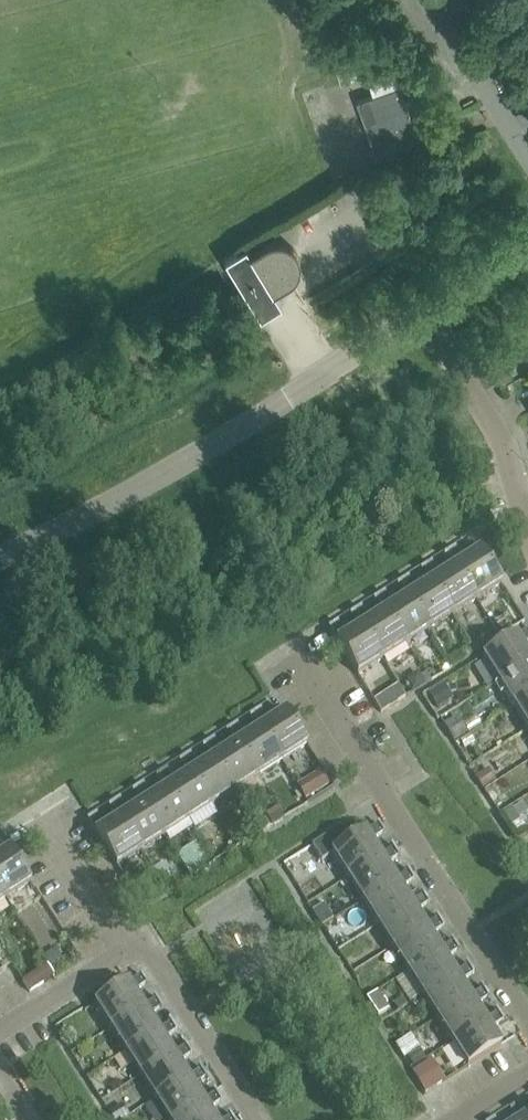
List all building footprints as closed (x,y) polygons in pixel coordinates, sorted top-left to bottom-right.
[(497,17),(492,40),(503,43),(508,20),(497,17)] [(331,54),(341,86),(352,81),(342,50),(331,54)] [(369,99),(357,103),(376,155),(384,152),(418,141),(400,88),(369,99)] [(281,305),(273,292),(289,283),(292,281),(294,278),(297,274),(298,271),(299,267),(299,263),(299,259),(298,255),(296,251),(293,248),(290,246),(287,243),(283,242),(279,241),(275,241),(271,241),(268,243),(264,244),(249,254),(245,248),(224,261),(260,319),(271,312),(281,305)] [(446,554),(455,567),(476,600),(500,584),(479,551),(463,562),(454,549),(446,554)] [(431,581),(452,615),(476,600),(455,567),(439,577),(431,564),(423,569),(431,582),(431,581)] [(415,591),(407,578),(399,583),(408,596),(429,630),(452,615),(431,581),(431,582),(415,591)] [(408,596),(392,606),(384,593),(376,598),(384,611),(405,645),(429,630),(408,596)] [(361,626),(382,659),(405,645),(384,611),(368,621),(360,608),(352,613),(360,626),(361,626)] [(345,636),(337,623),(329,628),(336,640),(335,641),(357,675),(382,659),(361,626),(360,626),(345,636)] [(521,645),(527,640),(527,629),(516,636),(516,635),(481,657),(497,682),(527,662),(527,656),(521,645)] [(457,651),(447,658),(452,665),(462,658),(457,651)] [(497,682),(512,705),(527,695),(527,662),(497,682)] [(417,671),(405,678),(413,690),(425,682),(417,671)] [(484,673),(476,678),(489,700),(497,695),(484,673)] [(443,683),(427,693),(437,708),(452,698),(443,683)] [(400,687),(392,692),(397,700),(405,695),(400,687)] [(512,705),(527,729),(527,728),(527,695),(512,705)] [(259,710),(252,715),(260,728),(281,761),(306,746),(284,711),(267,722),(259,710)] [(457,715),(443,724),(453,741),(467,733),(457,715)] [(244,738),(236,725),(228,730),(236,743),(237,743),(258,776),(281,761),(260,728),(244,738)] [(469,734),(459,740),(464,748),(474,742),(469,734)] [(237,743),(236,743),(221,753),(212,740),(205,745),(213,758),(234,791),(258,776),(237,743)] [(189,773),(211,806),(234,791),(213,758),(197,768),(189,755),(181,760),(189,773)] [(466,777),(482,770),(475,757),(459,764),(466,777)] [(487,767),(474,775),(482,789),(495,780),(487,767)] [(189,773),(174,783),(165,770),(158,775),(166,788),(187,821),(211,806),(189,773)] [(320,771),(296,785),(305,799),(328,785),(320,771)] [(143,803),(164,836),(187,821),(166,788),(150,798),(142,785),(134,790),(142,803),(143,803)] [(127,813),(119,800),(111,805),(119,818),(140,851),(164,836),(143,803),(142,803),(127,813)] [(277,806),(265,814),(271,824),(283,817),(277,806)] [(511,808),(503,813),(511,825),(519,820),(511,808)] [(119,818),(103,828),(95,815),(87,820),(95,831),(94,832),(116,867),(140,851),(119,818)] [(331,853),(346,877),(380,856),(370,840),(383,832),(378,824),(366,832),(365,831),(351,840),(341,826),(311,845),(320,860),(331,853)] [(395,880),(385,864),(398,856),(393,848),(380,856),(346,877),(361,901),(395,880)] [(8,849),(0,854),(0,891),(5,899),(30,883),(8,849)] [(410,903),(400,887),(413,879),(408,871),(395,880),(361,901),(376,925),(410,903)] [(425,927),(424,927),(415,911),(428,903),(422,895),(410,903),(376,925),(391,948),(425,927)] [(323,904),(311,911),(321,926),(332,919),(323,904)] [(440,950),(439,950),(429,935),(442,926),(437,918),(424,927),(425,927),(391,948),(406,972),(440,950)] [(454,974),(444,958),(457,950),(452,942),(439,950),(440,950),(406,972),(421,995),(454,974)] [(56,947),(44,954),(50,965),(62,959),(56,947)] [(469,997),(459,982),(472,973),(467,965),(454,974),(421,995),(436,1019),(469,997)] [(29,974),(21,979),(29,992),(37,986),(29,974)] [(140,976),(129,983),(128,983),(127,983),(93,1005),(109,1029),(142,1008),(132,992),(145,984),(140,976)] [(484,1021),(474,1005),(487,997),(482,989),(469,997),(436,1019),(451,1042),(484,1021)] [(376,991),(365,998),(377,1016),(388,1009),(376,991)] [(142,1008),(109,1029),(124,1053),(157,1031),(147,1015),(160,1007),(155,999),(142,1008)] [(466,1067),(501,1045),(490,1028),(502,1020),(497,1013),(484,1021),(451,1042),(466,1067)] [(157,1031),(124,1053),(139,1076),(172,1055),(172,1054),(162,1039),(175,1031),(170,1023),(157,1031)] [(172,1055),(139,1076),(154,1100),(187,1078),(177,1062),(190,1054),(185,1046),(172,1054),(172,1055)] [(417,1047),(405,1055),(406,1056),(413,1066),(424,1059),(418,1048),(417,1047)] [(431,1059),(411,1071),(425,1093),(444,1081),(431,1059)] [(154,1100),(167,1119),(174,1119),(202,1102),(202,1101),(192,1086),(205,1078),(200,1070),(187,1078),(154,1100)] [(174,1119),(214,1119),(207,1109),(220,1101),(215,1093),(202,1101),(202,1102),(174,1119)] [(108,1112),(113,1119),(120,1119),(128,1115),(121,1103),(108,1112)] [(519,1104),(511,1109),(518,1119),(527,1119),(527,1117),(519,1104)]
